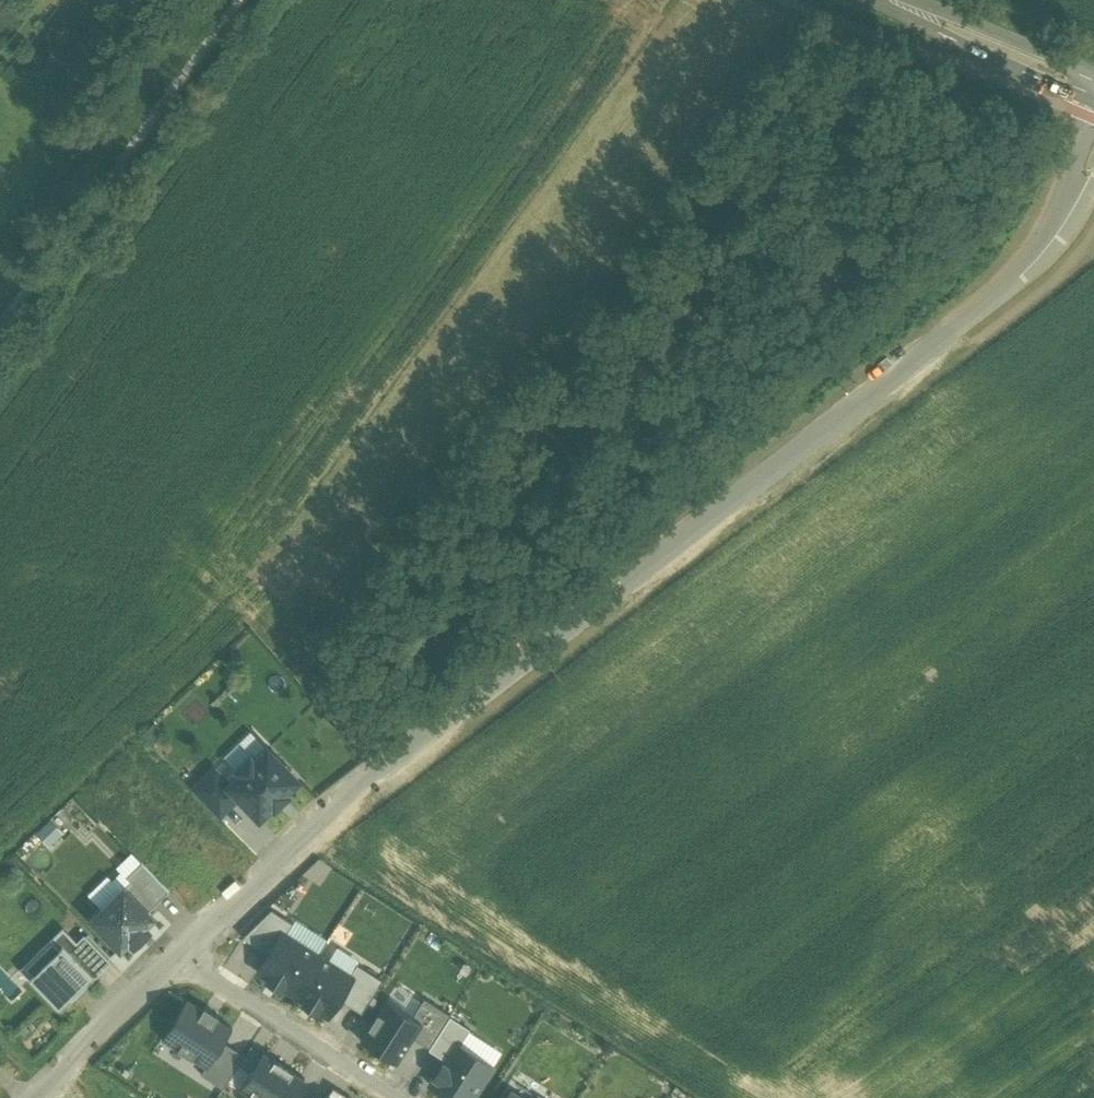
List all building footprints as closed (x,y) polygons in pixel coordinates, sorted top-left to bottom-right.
[(230,784),(225,788),(239,802),(260,824),(303,783),(268,747),(230,784)] [(225,788),(230,784),(215,768),(193,789),(221,819),(239,802),(225,788)] [(126,888),(90,921),(122,954),(157,921),(126,888)] [(282,929),(286,932),(293,922),(271,908),(242,937),(268,951),(282,929)] [(64,929),(16,976),(58,1019),(115,962),(86,933),(78,941),(64,929)] [(255,971),(292,995),(319,953),(286,932),(282,929),(268,951),(255,971)] [(351,973),(319,953),(292,995),(328,1018),(341,999),(355,976),(351,973)] [(358,963),(351,973),(355,976),(341,999),(361,1011),(383,978),(358,963)] [(430,1048),(451,1015),(424,998),(412,1017),(422,1023),(413,1037),(430,1048)] [(233,1030),(185,1000),(161,1039),(209,1069),(233,1030)] [(412,1017),(386,1000),(361,1039),(397,1062),(413,1037),(422,1023),(412,1017)] [(430,1048),(444,1057),(456,1040),(461,1044),(471,1028),(451,1015),(430,1048)] [(456,1040),(444,1057),(428,1083),(452,1097),(476,1097),(496,1066),(461,1044),(456,1040)] [(258,1058),(238,1088),(253,1097),(291,1097),(299,1085),(258,1058)] [(512,1088),(505,1097),(528,1097),(512,1088)]
